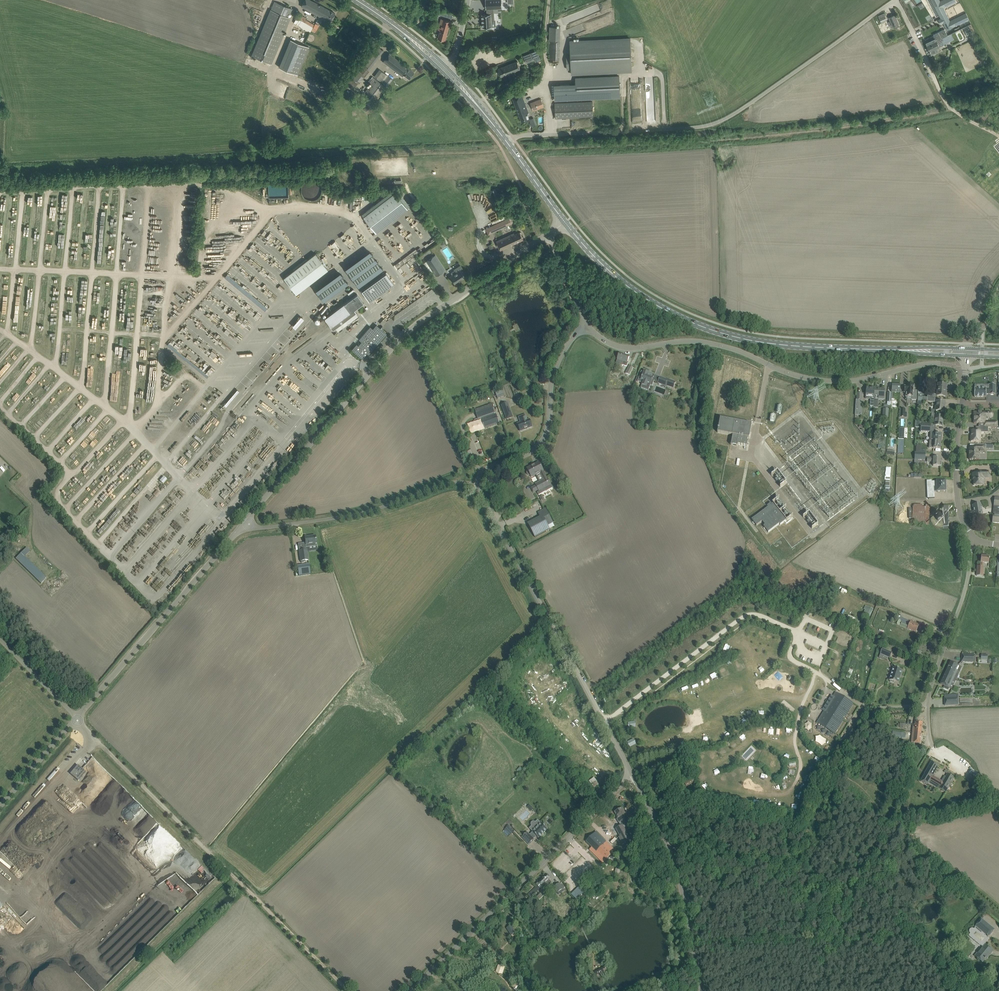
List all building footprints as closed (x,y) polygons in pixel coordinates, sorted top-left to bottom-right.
[(331,20),(335,13),(311,0),(305,0),(301,6),(327,20),(328,18),(331,20)] [(486,9),(487,9),(493,8),(502,8),(501,0),(485,0),(486,9)] [(943,23),(947,30),(969,19),(966,13),(950,21),(943,7),(956,1),(955,0),(942,0),(940,1),(939,0),(932,0),(943,23)] [(291,18),(290,18),(293,9),(274,2),(271,10),(270,9),(270,10),(271,10),(252,56),(251,55),(251,56),(272,64),(271,63),(290,18),(291,18)] [(488,14),(482,14),(483,27),(484,27),(484,28),(490,28),(490,27),(492,27),(491,20),(494,20),(494,14),(493,14),(493,8),(487,9),(487,13),(488,12),(488,14)] [(306,17),(299,14),(294,23),(301,27),(310,32),(314,25),(305,19),(306,17)] [(881,23),(887,20),(884,14),(878,16),(881,23)] [(896,27),(899,26),(898,24),(895,15),(889,18),(890,21),(889,22),(891,27),(895,25),(896,27)] [(440,21),(438,30),(440,30),(438,38),(445,40),(451,21),(443,19),(443,22),(440,21)] [(973,35),(969,25),(963,29),(968,38),(973,35)] [(947,35),(945,29),(933,35),(934,36),(925,40),(928,47),(934,44),(933,43),(937,42),(936,41),(947,35)] [(934,44),(928,47),(929,51),(930,52),(931,55),(937,52),(935,48),(951,41),(948,35),(947,35),(936,41),(937,42),(933,43),(934,44)] [(571,74),(632,71),(630,38),(570,41),(571,56),(566,56),(567,69),(571,69),(571,74)] [(975,38),(970,41),(973,47),(979,45),(975,38)] [(309,47),(290,39),(279,67),(297,75),(309,47)] [(377,45),(373,50),(361,64),(362,64),(351,77),(346,83),(354,89),(384,50),(377,45)] [(523,55),(523,56),(526,63),(534,60),(535,62),(541,60),(537,50),(523,55)] [(404,74),(409,78),(414,72),(389,54),(383,62),(402,76),(404,74)] [(501,77),(520,70),(517,61),(498,69),(501,77)] [(393,80),(379,69),(374,76),(387,86),(393,80)] [(555,100),(620,97),(619,76),(575,78),(576,84),(554,85),(555,100)] [(360,98),(372,107),(387,88),(373,77),(370,82),(371,84),(360,98)] [(522,95),(513,98),(522,122),(529,119),(527,113),(529,113),(522,95)] [(533,111),(544,107),(541,99),(530,103),(533,111)] [(556,118),(562,118),(593,116),(592,102),(555,103),(556,118)] [(322,188),(322,186),(321,184),(320,182),(319,181),(317,179),(315,178),(314,177),(312,177),(310,177),(308,178),(306,179),(305,180),(303,181),(302,183),(301,185),(301,187),(301,189),(302,191),(303,193),(304,195),(305,196),(307,197),(309,198),(311,198),(313,198),(314,197),(316,197),(318,195),(320,194),(321,192),(322,190),(322,188)] [(267,184),(268,198),(288,197),(288,183),(267,184)] [(364,215),(376,231),(408,207),(395,191),(364,215)] [(512,224),(509,218),(493,225),(496,231),(512,224)] [(312,236),(301,222),(294,227),(305,241),(312,236)] [(496,241),(500,250),(523,239),(520,232),(515,234),(514,233),(496,241)] [(330,246),(327,248),(334,259),(337,257),(330,246)] [(284,278),(296,293),(328,268),(316,253),(284,278)] [(433,271),(441,266),(434,256),(426,261),(433,271)] [(450,276),(455,284),(465,277),(464,275),(462,271),(462,272),(460,270),(456,273),(455,270),(451,273),(452,275),(450,276)] [(369,301),(394,283),(386,273),(361,291),(369,301)] [(352,298),(358,294),(354,289),(348,293),(352,298)] [(338,331),(358,316),(354,310),(363,302),(357,294),(344,304),(325,318),(331,327),(333,325),(338,331)] [(414,302),(396,314),(397,316),(401,315),(402,318),(398,321),(406,319),(406,321),(409,320),(420,314),(419,310),(416,310),(416,306),(414,302)] [(380,328),(376,325),(371,332),(368,329),(359,339),(362,342),(358,346),(358,345),(356,347),(355,346),(352,350),(364,359),(366,357),(367,357),(369,355),(368,354),(386,333),(382,330),(383,330),(382,329),(381,331),(380,330),(382,327),(380,328)] [(627,362),(628,361),(629,357),(620,353),(616,363),(615,365),(618,367),(619,365),(623,366),(623,365),(626,366),(628,362),(627,362)] [(641,371),(638,381),(642,383),(641,387),(648,390),(650,385),(652,385),(654,381),(652,381),(653,377),(654,375),(648,373),(647,372),(648,371),(645,370),(645,371),(644,371),(644,372),(641,371)] [(668,379),(668,380),(660,377),(658,383),(666,386),(666,385),(673,388),(675,382),(668,379)] [(888,393),(887,402),(892,402),(892,399),(895,399),(895,392),(897,392),(900,392),(901,384),(898,384),(892,384),(892,389),(892,392),(892,393),(888,393)] [(911,385),(907,385),(907,386),(904,386),(904,393),(906,393),(906,397),(912,397),(912,400),(916,400),(917,391),(914,391),(914,385),(913,385),(913,384),(911,384),(911,385)] [(946,389),(947,384),(938,384),(937,394),(937,396),(941,396),(945,396),(946,392),(945,392),(945,389),(946,389)] [(995,395),(995,385),(989,384),(989,388),(980,387),(980,389),(974,389),(974,390),(973,389),(973,393),(974,393),(974,397),(986,397),(986,394),(989,394),(989,395),(995,395)] [(771,388),(768,402),(777,404),(780,390),(771,388)] [(498,398),(506,396),(503,389),(496,392),(498,398)] [(866,394),(866,397),(870,398),(870,406),(873,407),(875,389),(866,389),(866,394)] [(875,389),(873,407),(873,408),(878,408),(879,397),(884,397),(884,390),(884,389),(879,389),(875,389)] [(935,402),(935,398),(927,397),(918,397),(917,406),(922,406),(922,401),(927,401),(935,402)] [(931,409),(931,413),(936,413),(936,411),(939,411),(944,411),(945,406),(944,406),(944,402),(945,403),(945,402),(940,401),(937,401),(936,410),(931,409)] [(506,416),(512,414),(508,403),(502,405),(506,416)] [(485,428),(499,423),(495,414),(492,415),(491,414),(495,413),(492,404),(475,410),(478,419),(481,418),(483,422),(484,421),(485,425),(484,425),(485,428)] [(989,417),(989,412),(974,412),(974,415),(974,423),(985,423),(985,427),(997,427),(997,422),(985,422),(985,417),(989,417)] [(932,414),(931,420),(935,420),(935,425),(938,426),(943,426),(943,425),(942,425),(942,421),(943,421),(944,417),(936,416),(936,414),(932,414)] [(527,429),(532,427),(530,419),(527,420),(525,415),(519,417),(521,423),(517,424),(520,431),(520,430),(526,428),(527,429)] [(752,425),(752,424),(720,418),(720,419),(718,432),(717,432),(733,435),(731,445),(737,446),(738,444),(747,446),(748,441),(747,441),(748,438),(749,438),(751,425),(752,425)] [(971,436),(971,441),(980,442),(980,434),(981,434),(981,432),(988,432),(988,427),(976,427),(976,430),(972,430),(971,436)] [(935,434),(930,433),(929,441),(930,441),(941,442),(942,434),(935,433),(935,434)] [(930,441),(929,448),(933,448),(936,448),(941,449),(941,442),(930,441)] [(984,448),(984,445),(975,445),(975,448),(970,448),(969,448),(969,452),(969,455),(969,460),(979,460),(979,456),(979,455),(978,455),(978,453),(979,453),(986,453),(986,449),(986,448),(984,448)] [(927,458),(927,462),(929,462),(933,462),(933,466),(935,466),(940,466),(940,465),(941,465),(941,462),(940,462),(940,458),(935,458),(929,458),(927,458)] [(527,472),(527,473),(527,474),(528,475),(529,475),(530,475),(531,477),(536,475),(535,474),(539,472),(543,480),(535,484),(536,485),(539,490),(539,491),(537,492),(539,495),(552,488),(551,485),(547,478),(543,471),(539,462),(538,463),(539,463),(535,465),(535,464),(527,468),(528,470),(528,471),(527,471),(527,472)] [(771,475),(780,487),(786,482),(777,470),(771,475)] [(984,485),(984,478),(988,478),(988,471),(977,471),(977,474),(972,474),(972,480),(974,480),(974,485),(984,485)] [(928,498),(935,498),(934,498),(934,491),(937,491),(937,492),(946,491),(945,481),(931,482),(932,491),(928,491),(928,498)] [(790,518),(792,516),(793,515),(779,497),(772,502),(773,503),(772,504),(771,503),(767,506),(768,507),(752,519),(756,526),(762,521),(765,525),(763,526),(768,532),(779,524),(780,525),(785,521),(786,523),(791,520),(790,518)] [(930,504),(913,504),(912,524),(929,525),(930,504)] [(982,515),(982,510),(981,510),(980,504),(973,506),(975,516),(980,515),(980,516),(981,515),(982,515)] [(948,526),(949,505),(944,505),(943,515),(942,514),(941,514),(940,514),(939,514),(938,515),(937,515),(937,516),(936,517),(936,518),(936,519),(936,520),(937,520),(937,521),(938,521),(938,522),(939,522),(940,522),(941,522),(942,522),(943,521),(943,526),(948,526)] [(535,537),(550,530),(548,525),(554,522),(546,509),(538,513),(541,517),(528,524),(535,537)] [(803,517),(812,529),(818,524),(809,512),(803,517)] [(305,537),(306,547),(317,546),(315,536),(311,536),(311,537),(305,537)] [(16,559),(23,566),(29,561),(25,557),(30,552),(27,548),(16,559)] [(306,550),(299,551),(301,561),(301,563),(305,562),(305,560),(308,560),(307,550),(306,550)] [(989,563),(989,561),(989,556),(981,556),(981,562),(980,566),(977,566),(976,576),(983,576),(984,567),(984,563),(989,563)] [(29,561),(23,566),(41,583),(46,578),(29,561)] [(309,564),(298,566),(299,576),(310,575),(309,564)] [(873,610),(867,607),(865,606),(864,609),(865,610),(863,613),(870,616),(871,613),(873,610)] [(897,621),(896,624),(900,625),(911,630),(916,632),(919,625),(914,623),(911,622),(901,617),(901,618),(899,618),(897,621)] [(869,626),(867,631),(875,635),(875,634),(877,630),(878,629),(869,626)] [(880,654),(890,658),(892,653),(882,649),(880,654)] [(961,654),(961,662),(975,662),(975,654),(961,654)] [(735,661),(738,670),(744,669),(741,659),(735,661)] [(951,662),(945,674),(954,679),(958,671),(959,671),(962,667),(960,666),(955,664),(951,662)] [(725,665),(719,667),(723,677),(729,675),(725,665)] [(894,683),(894,682),(898,683),(902,671),(893,668),(889,680),(890,681),(890,682),(894,683)] [(945,674),(940,684),(944,686),(943,688),(948,690),(949,688),(950,688),(954,679),(945,674)] [(824,711),(817,723),(818,723),(817,722),(819,719),(833,727),(830,731),(835,734),(844,719),(845,719),(844,718),(845,717),(846,717),(845,717),(854,703),(835,692),(833,696),(831,698),(831,699),(829,698),(825,705),(827,706),(826,707),(824,711)] [(958,697),(944,697),(944,705),(958,705),(958,697)] [(921,733),(922,723),(915,722),(915,725),(913,725),(913,732),(921,733)] [(920,744),(921,733),(913,732),(911,743),(920,744)] [(818,735),(814,742),(822,746),(823,744),(824,745),(827,740),(818,735)] [(939,766),(932,761),(924,774),(925,774),(921,781),(927,785),(930,780),(939,785),(938,788),(946,792),(954,778),(947,774),(946,777),(947,778),(943,784),(942,784),(943,782),(933,776),(939,766)] [(78,765),(70,774),(78,780),(85,772),(78,765)] [(969,774),(966,780),(971,783),(975,777),(969,774)] [(594,777),(589,781),(594,787),(599,784),(594,777)] [(692,778),(684,783),(686,786),(694,782),(692,778)] [(799,804),(801,797),(796,795),(794,804),(790,803),(789,809),(797,811),(799,804)] [(615,813),(613,814),(616,820),(617,819),(619,823),(618,824),(619,827),(616,829),(621,838),(619,839),(624,848),(626,847),(632,844),(622,825),(629,821),(622,808),(615,812),(615,813)] [(541,824),(540,822),(531,830),(533,832),(530,835),(527,832),(522,837),(529,844),(534,839),(533,839),(536,836),(538,838),(547,829),(546,828),(546,827),(546,825),(545,825),(544,824),(543,825),(542,823),(541,824)] [(510,834),(514,831),(509,826),(506,829),(510,834)] [(586,842),(593,849),(591,851),(603,863),(612,854),(612,853),(610,851),(613,849),(596,832),(594,835),(593,835),(586,842)] [(202,872),(206,868),(199,862),(196,867),(202,872)] [(546,874),(538,882),(542,887),(543,886),(545,889),(551,883),(549,880),(550,879),(546,874)] [(166,898),(173,906),(179,903),(179,906),(185,906),(183,903),(179,903),(178,902),(181,902),(183,900),(187,900),(190,898),(192,901),(192,895),(194,893),(193,891),(181,878),(181,879),(179,880),(180,880),(166,886),(163,886),(160,888),(160,889),(163,893),(166,898)] [(565,891),(564,889),(560,883),(553,887),(558,895),(565,891)] [(536,886),(527,895),(530,898),(537,892),(540,889),(537,885),(536,886)] [(580,885),(571,894),(577,900),(586,891),(580,885)] [(541,889),(536,894),(541,899),(546,894),(541,889)] [(994,930),(990,927),(981,920),(975,927),(974,929),(973,928),(972,928),(971,928),(970,929),(969,931),(970,933),(969,935),(983,947),(976,957),(982,962),(987,956),(988,957),(993,951),(985,944),(989,938),(988,937),(994,930)] [(16,924),(5,931),(6,934),(18,927),(16,924)] [(605,966),(594,972),(598,978),(599,977),(598,976),(607,971),(605,966)]
